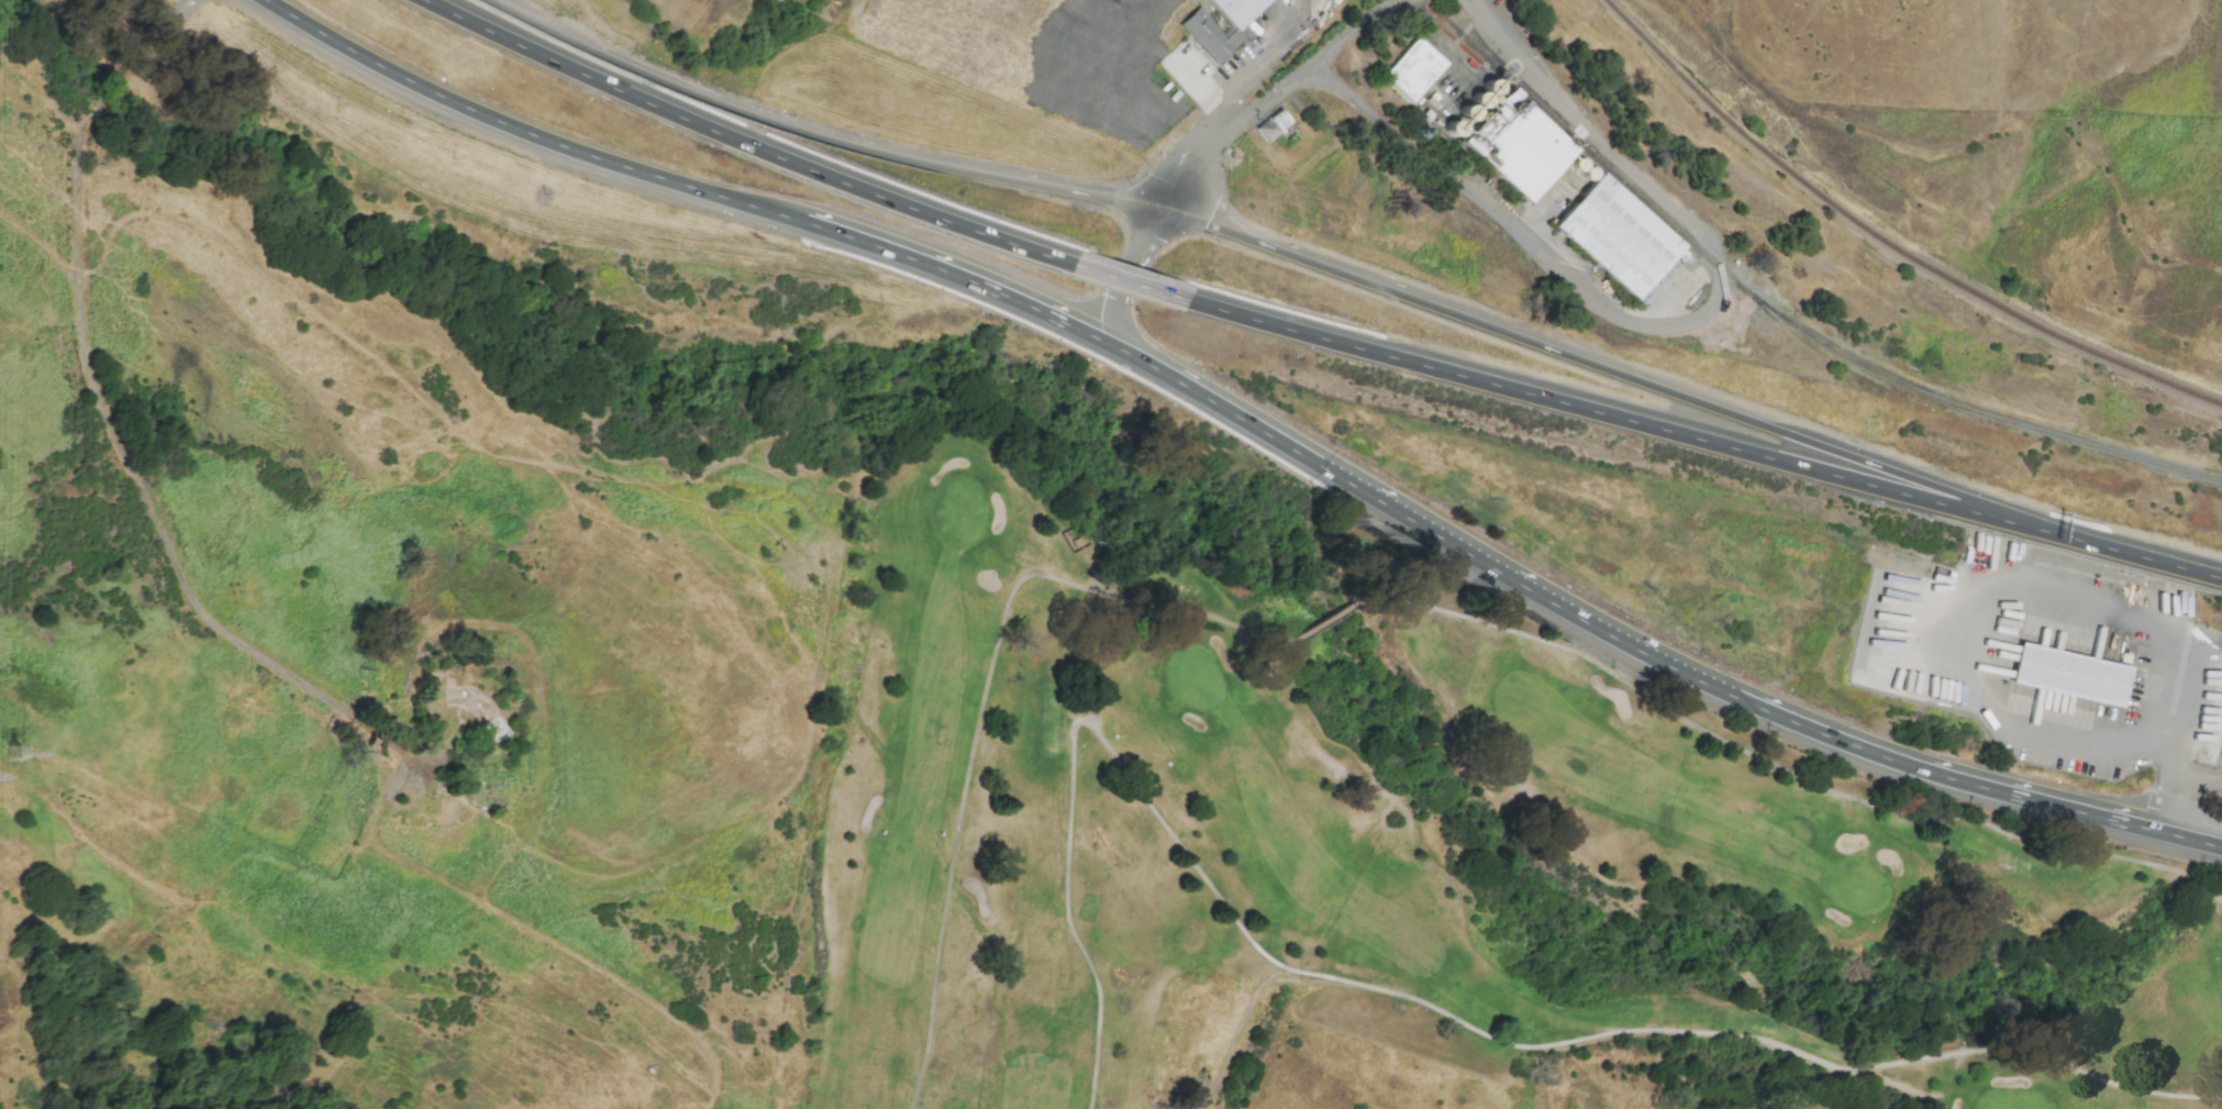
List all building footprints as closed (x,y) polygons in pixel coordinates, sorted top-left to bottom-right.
[(1213,11),(1203,0),(1267,0),(1234,31),(1242,40),(1215,65),(1178,24),(1197,7),(1207,16),(1213,11)] [(1418,37),(1447,64),(1412,102),(1382,75),(1418,37)] [(1507,88),(1575,149),(1526,203),(1458,142),(1507,88)] [(1279,108),(1253,129),(1265,143),(1291,122),(1279,108)] [(1600,173),(1680,246),(1633,299),(1552,225),(1600,173)] [(2018,642),(2127,667),(2119,708),(2009,683),(2018,642)] [(426,714),(446,716),(446,706),(451,703),(461,704),(466,714),(483,723),(495,743),(501,747),(513,739),(515,735),(492,698),(469,684),(455,692),(453,692),(447,688),(448,674),(433,672),(431,687),(427,693),(426,714)] [(2059,712),(2059,705),(2061,706),(2062,694),(2051,693),(2050,711),(2059,712)]
